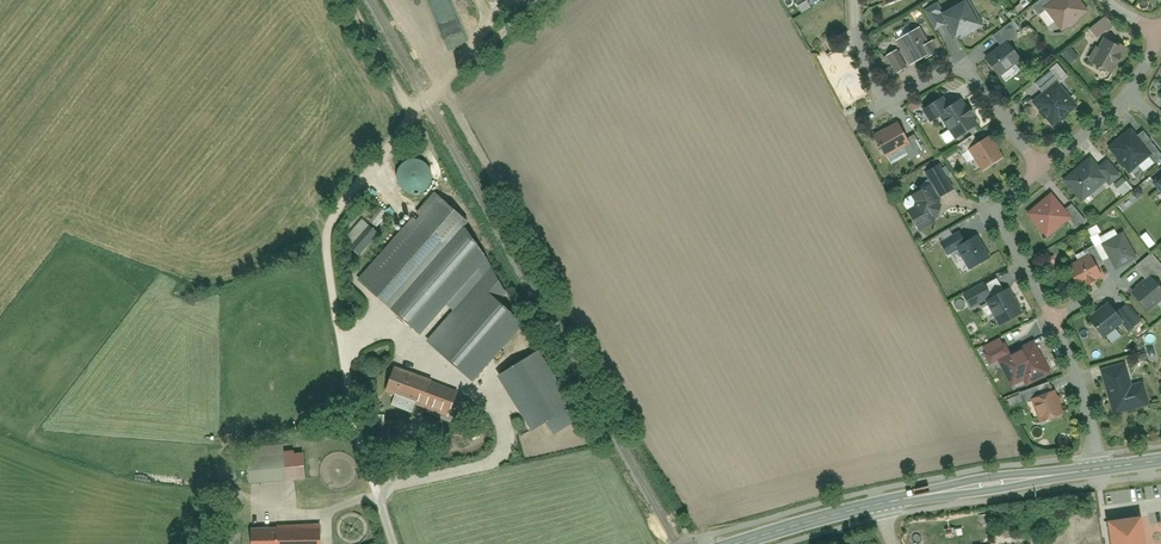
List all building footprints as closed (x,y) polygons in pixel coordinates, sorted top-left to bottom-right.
[(911,3),(910,0),(884,0),(887,11),(911,3)] [(973,0),(951,10),(948,3),(932,11),(943,32),(954,27),(961,42),(987,30),(973,0)] [(1079,0),(1057,0),(1056,1),(1056,0),(1040,0),(1034,5),(1053,31),(1059,27),(1063,32),(1088,13),(1079,0)] [(1112,18),(1097,30),(1104,39),(1120,27),(1112,18)] [(1027,59),(1014,39),(1024,32),(1016,20),(996,33),(1004,44),(987,55),(1001,76),(1027,59)] [(911,30),(894,37),(906,62),(921,55),(926,66),(934,63),(927,46),(920,50),(911,30)] [(1134,52),(1112,39),(1096,65),(1118,78),(1134,52)] [(1073,62),(1081,56),(1074,48),(1067,54),(1073,62)] [(1050,99),(1041,105),(1060,130),(1087,110),(1061,74),(1042,88),(1050,99)] [(941,101),(922,112),(933,131),(942,125),(954,146),(976,133),(959,103),(946,110),(941,101)] [(903,124),(879,136),(892,162),(909,153),(914,163),(927,156),(918,139),(912,142),(903,124)] [(1137,131),(1113,148),(1132,174),(1156,156),(1137,131)] [(989,176),(1009,162),(993,140),(973,153),(989,176)] [(1092,155),(1063,178),(1084,205),(1107,186),(1116,198),(1129,187),(1107,160),(1100,165),(1092,155)] [(426,163),(422,159),(416,157),(410,158),(405,160),(401,164),(398,169),(397,175),(398,180),(400,185),(404,188),(409,191),(414,191),(420,190),(424,188),(428,184),(430,179),(431,173),(430,167),(426,163)] [(1145,173),(1160,194),(1160,160),(1145,173)] [(958,199),(942,170),(927,179),(932,187),(913,199),(918,207),(909,212),(921,234),(947,219),(941,209),(958,199)] [(467,219),(431,186),(354,272),(472,379),(522,321),(467,219)] [(1061,194),(1035,213),(1054,238),(1077,222),(1083,230),(1094,222),(1083,207),(1075,213),(1061,194)] [(1116,268),(1135,257),(1123,234),(1104,245),(1116,268)] [(963,236),(941,246),(948,260),(959,255),(970,280),(996,268),(982,239),(968,246),(963,236)] [(1098,255),(1073,267),(1087,294),(1111,282),(1098,255)] [(1136,293),(1153,315),(1160,310),(1160,263),(1158,260),(1141,272),(1150,283),(1136,293)] [(1002,330),(1029,317),(1016,290),(996,299),(988,283),(965,294),(973,311),(989,303),(1002,330)] [(1104,336),(1123,321),(1109,304),(1090,319),(1104,336)] [(1006,331),(983,342),(992,363),(1000,360),(1013,387),(1023,383),(1026,388),(1055,374),(1038,335),(1013,346),(1006,331)] [(539,347),(497,373),(531,429),(573,402),(539,347)] [(1143,384),(1138,364),(1107,372),(1121,423),(1160,413),(1160,406),(1154,381),(1143,384)] [(458,388),(394,365),(382,398),(446,421),(458,388)] [(1080,443),(1062,385),(1019,399),(1037,456),(1080,443)] [(245,448),(249,483),(294,478),(290,443),(245,448)] [(1142,515),(1108,520),(1112,543),(1146,543),(1142,515)] [(316,517),(248,519),(249,543),(316,543),(316,517)]
